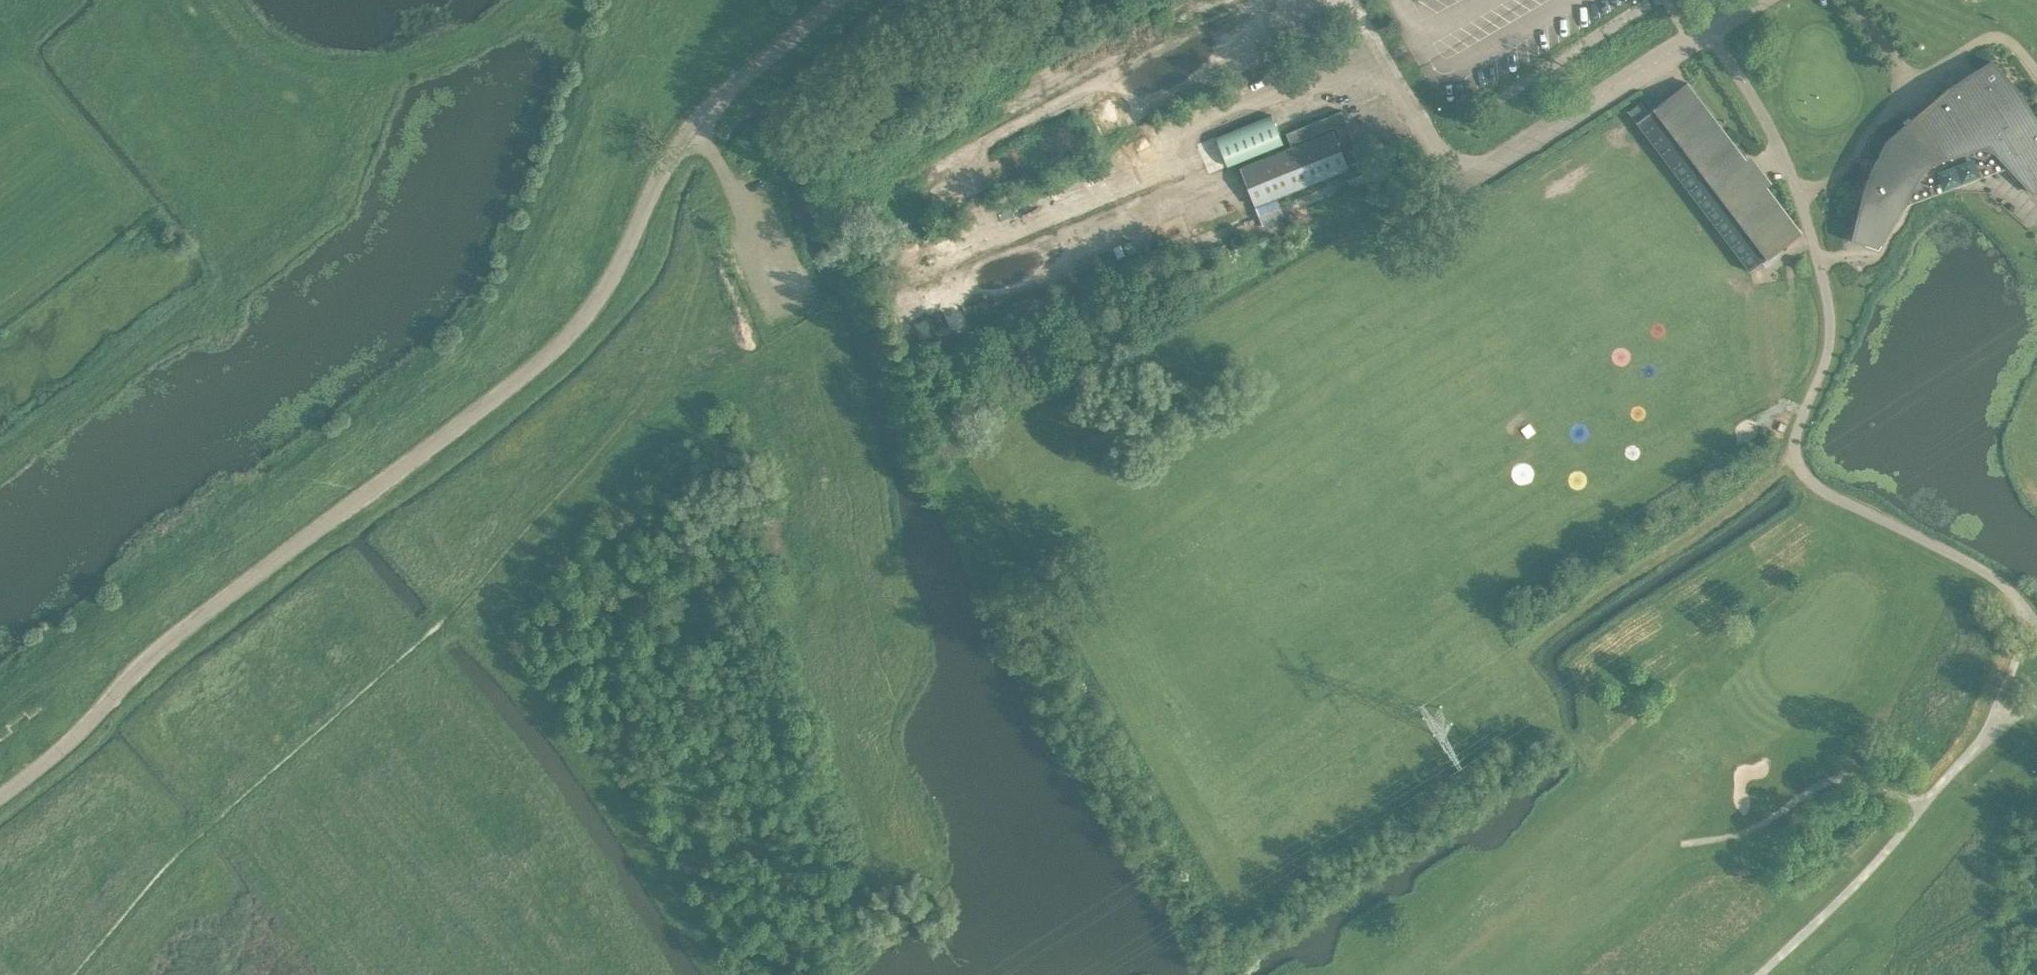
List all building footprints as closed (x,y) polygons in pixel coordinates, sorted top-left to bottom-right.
[(1864,243),(1877,248),(1896,211),(1896,210),(1920,162),(1989,137),(1997,148),(2032,192),(2036,189),(2036,124),(2033,116),(2026,104),(2019,94),(2015,88),(2008,80),(1999,69),(1990,60),(1961,79),(1962,80),(1954,89),(1953,88),(1943,94),(1919,119),(1916,116),(1917,115),(1916,114),(1887,138),(1877,157),(1873,165),(1870,173),(1866,183),(1862,193),(1861,198),(1855,223),(1852,238),(1864,243)] [(1652,108),(1766,258),(1801,232),(1766,186),(1687,82),(1652,108)] [(1216,136),(1228,165),(1285,142),(1272,112),(1216,136)] [(1254,205),(1348,167),(1332,129),(1239,167),(1254,205)]
